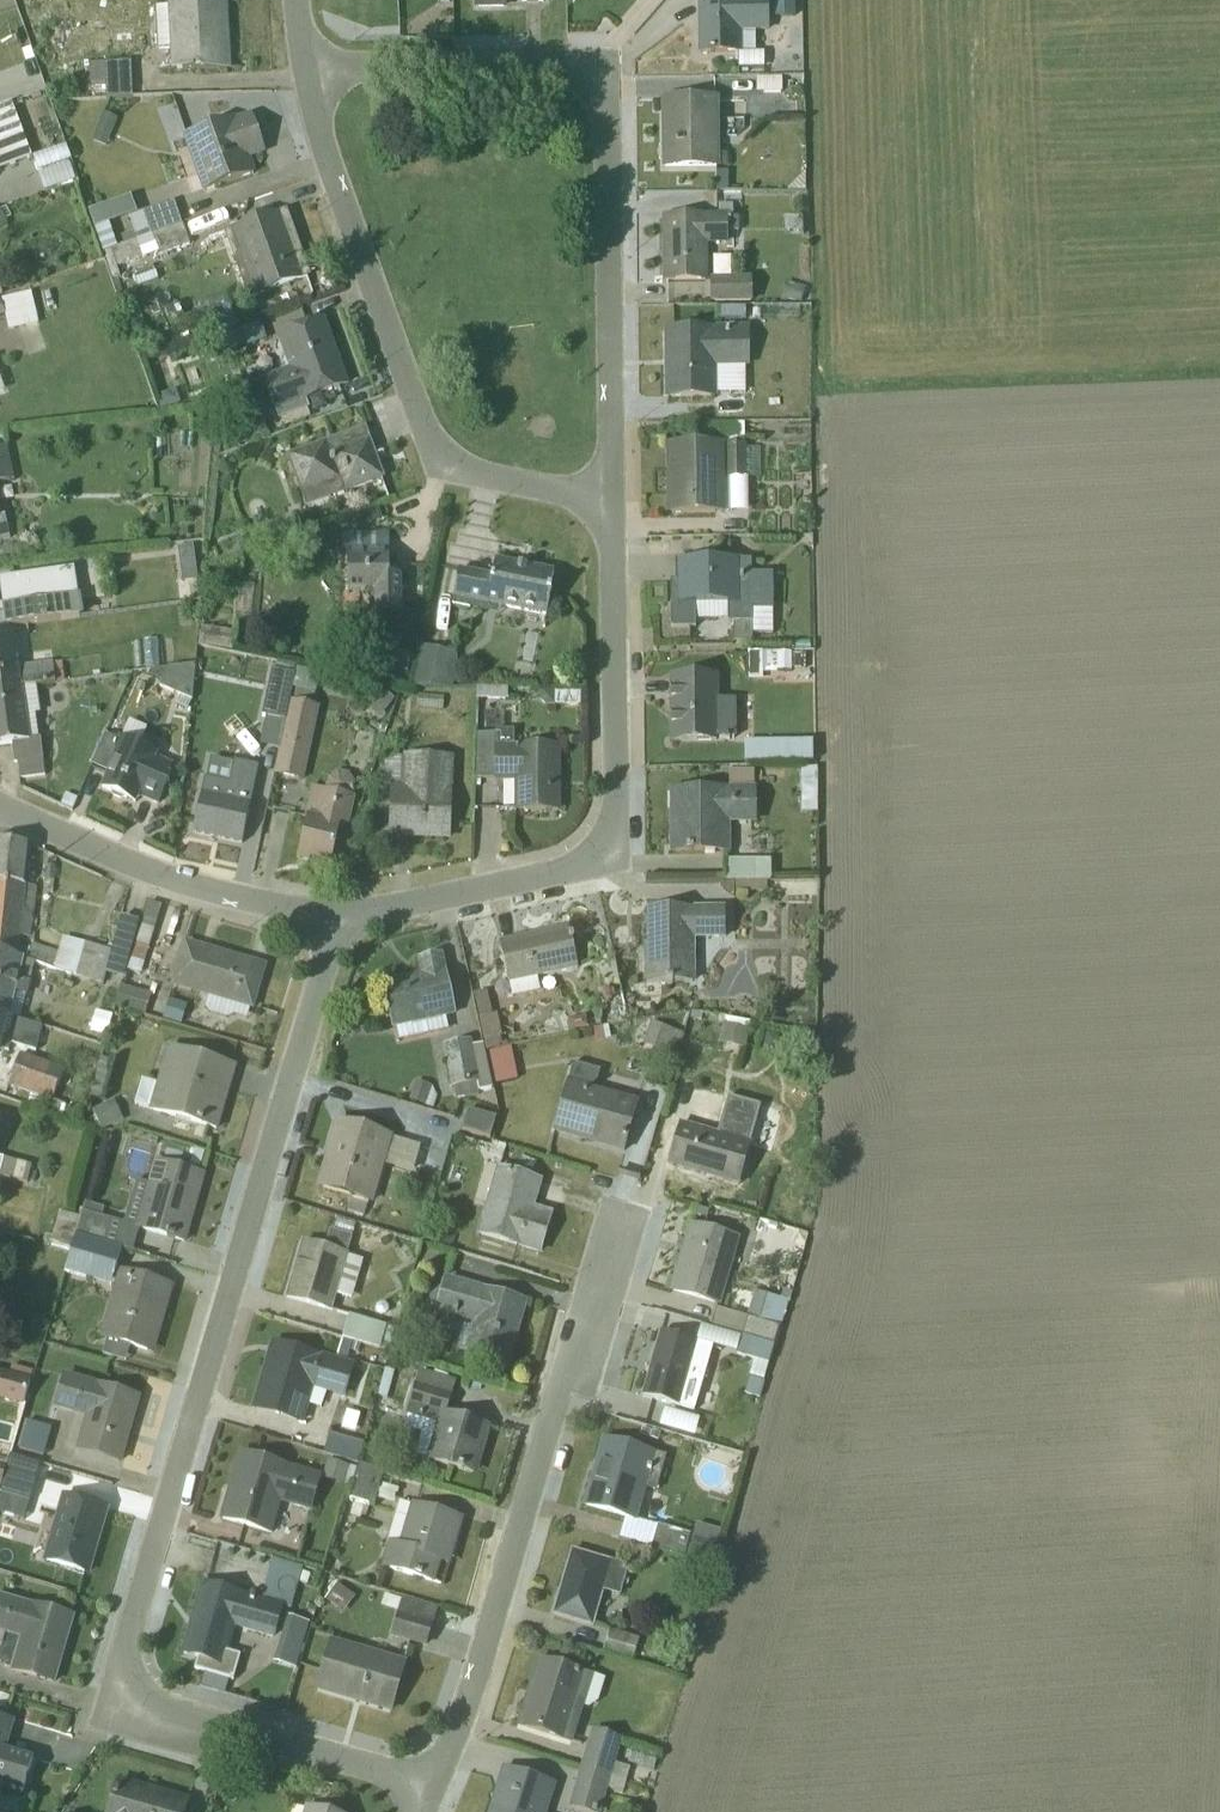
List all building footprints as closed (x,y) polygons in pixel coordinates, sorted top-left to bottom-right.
[(476,9),(501,8),(501,0),(475,0),(476,9)] [(698,54),(737,53),(737,70),(763,69),(763,54),(754,54),(754,35),(768,35),(768,0),(698,0),(698,54)] [(798,0),(776,0),(777,16),(798,15),(798,0)] [(224,5),(154,9),(158,71),(222,68),(221,40),(226,39),(224,5)] [(131,99),(129,65),(89,67),(90,87),(104,87),(104,101),(131,99)] [(717,101),(664,102),(664,168),(727,168),(727,157),(717,157),(717,101)] [(20,133),(9,105),(0,108),(0,140),(20,133)] [(105,148),(116,121),(100,114),(89,141),(105,148)] [(232,120),(181,138),(201,194),(252,176),(246,159),(262,153),(250,118),(234,124),(232,120)] [(0,140),(0,170),(29,160),(20,133),(0,140)] [(73,163),(41,170),(45,188),(77,180),(73,163)] [(727,173),(715,174),(715,192),(727,192),(727,173)] [(88,216),(102,253),(180,226),(172,204),(127,220),(132,234),(112,241),(101,212),(88,216)] [(706,220),(665,220),(665,281),(706,281),(705,248),(726,248),(726,234),(739,233),(739,220),(735,220),(735,211),(726,211),(726,216),(706,216),(706,220)] [(284,215),(223,237),(245,300),(306,278),(284,215)] [(187,248),(180,226),(102,253),(108,271),(155,255),(157,259),(187,248)] [(750,305),(750,280),(709,280),(709,305),(750,305)] [(805,290),(786,282),(780,296),(799,304),(805,290)] [(1,300),(8,330),(38,323),(30,293),(1,300)] [(235,329),(227,307),(208,314),(216,335),(235,329)] [(276,341),(287,373),(261,382),(272,414),(346,387),(323,324),(276,341)] [(715,333),(666,333),(666,398),(715,397),(715,370),(748,370),(748,336),(715,336),(715,333)] [(263,424),(248,430),(246,424),(230,430),(235,445),(267,434),(263,424)] [(363,431),(286,459),(304,509),(381,482),(363,431)] [(722,448),(667,448),(668,515),(729,514),(728,482),(744,482),(744,445),(722,446),(722,448)] [(0,451),(0,482),(9,480),(3,450),(0,451)] [(388,578),(388,551),(347,551),(347,594),(365,595),(374,604),(375,614),(401,614),(401,578),(388,578)] [(459,572),(452,606),(498,615),(499,608),(544,617),(552,574),(494,562),(491,578),(459,572)] [(749,562),(676,563),(677,582),(669,582),(670,630),(694,630),(694,606),(725,606),(725,625),(731,625),(731,644),(751,644),(751,637),(771,637),(770,576),(750,576),(749,562)] [(4,610),(6,628),(80,618),(74,573),(4,583),(7,610),(4,610)] [(33,686),(53,683),(50,662),(19,666),(14,634),(0,636),(0,690),(33,686)] [(454,656),(421,649),(411,689),(450,690),(453,685),(460,686),(463,674),(457,672),(454,656)] [(761,653),(747,654),(748,676),(748,682),(761,681),(761,676),(775,675),(775,653),(761,653)] [(164,689),(194,692),(197,665),(167,662),(164,689)] [(717,742),(717,740),(734,740),(733,702),(717,702),(716,680),(671,681),(671,743),(717,742)] [(0,690),(0,746),(10,744),(13,763),(16,763),(19,780),(43,776),(34,716),(38,715),(33,686),(0,690)] [(505,691),(474,690),(474,701),(505,702),(505,691)] [(392,702),(379,691),(364,708),(377,720),(392,702)] [(552,693),(537,692),(537,702),(544,709),(553,708),(552,693)] [(441,698),(416,697),(415,711),(441,712),(441,698)] [(320,712),(289,706),(276,767),(273,780),(304,786),(320,712)] [(112,763),(101,789),(109,793),(111,798),(118,801),(125,800),(128,793),(156,805),(168,777),(167,777),(172,765),(155,758),(158,751),(153,746),(146,743),(138,744),(145,730),(128,723),(120,739),(118,738),(108,762),(112,763)] [(515,812),(556,812),(556,749),(513,749),(513,733),(494,733),(494,736),(474,736),(474,780),(492,780),(492,784),(515,784),(515,812)] [(220,745),(208,743),(209,735),(199,734),(196,753),(218,756),(220,745)] [(810,743),(743,744),(743,765),(811,764),(810,743)] [(410,833),(446,834),(448,757),(397,756),(397,745),(383,745),(382,789),(391,790),(389,838),(409,839),(410,833)] [(815,769),(800,769),(800,815),(815,815),(815,769)] [(674,821),(674,852),(729,852),(729,826),(755,825),(755,770),(727,770),(727,793),(670,793),(670,821),(674,821)] [(309,818),(298,858),(328,866),(338,829),(345,831),(353,800),(351,799),(354,788),(348,776),(336,773),(326,780),(323,792),(310,789),(302,816),(309,818)] [(197,791),(188,833),(244,846),(249,825),(247,824),(251,803),(197,791)] [(0,845),(0,955),(34,964),(117,991),(125,965),(106,959),(108,953),(61,938),(56,953),(28,943),(34,887),(25,883),(28,846),(0,845)] [(765,893),(765,883),(769,883),(769,862),(724,862),(724,883),(740,883),(741,893),(765,893)] [(769,896),(790,896),(790,909),(813,909),(813,896),(814,896),(814,883),(769,883),(769,896)] [(138,975),(158,908),(148,905),(127,972),(138,975)] [(719,912),(649,912),(649,960),(644,961),(644,985),(693,984),(692,942),(719,942),(719,912)] [(534,981),(578,971),(569,930),(543,935),(545,941),(499,951),(510,999),(537,994),(534,981)] [(174,988),(251,1010),(264,967),(187,944),(174,988)] [(18,1022),(34,964),(0,955),(0,1017),(18,1022)] [(453,1018),(439,958),(418,962),(422,981),(383,990),(393,1031),(395,1031),(398,1043),(446,1033),(443,1020),(453,1018)] [(149,997),(120,988),(113,1010),(142,1020),(149,997)] [(186,1008),(168,1002),(161,1021),(179,1027),(186,1008)] [(104,1036),(109,1017),(95,1014),(90,1033),(104,1036)] [(6,1056),(9,1046),(35,1053),(42,1028),(18,1022),(0,1017),(0,1054),(6,1056)] [(681,1034),(648,1024),(641,1047),(674,1057),(681,1034)] [(749,1033),(722,1025),(717,1043),(744,1051),(749,1033)] [(480,1089),(472,1046),(444,1051),(452,1094),(480,1089)] [(132,1109),(213,1132),(232,1067),(165,1048),(154,1087),(139,1083),(132,1109)] [(512,1051),(490,1055),(495,1089),(517,1085),(512,1051)] [(19,1056),(7,1086),(50,1102),(62,1073),(19,1056)] [(597,1073),(572,1066),(552,1134),(621,1154),(636,1103),(592,1090),(597,1073)] [(685,1127),(673,1168),(738,1186),(759,1110),(726,1100),(721,1119),(703,1114),(698,1131),(685,1127)] [(495,1118),(469,1109),(462,1131),(488,1139),(495,1118)] [(371,1207),(390,1140),(337,1124),(330,1146),(336,1148),(324,1191),(351,1199),(346,1214),(364,1219),(368,1206),(371,1207)] [(24,1184),(29,1166),(0,1158),(0,1177),(24,1184)] [(183,1243),(202,1178),(152,1164),(146,1185),(136,1182),(123,1226),(100,1219),(103,1209),(85,1204),(76,1236),(121,1249),(131,1252),(138,1230),(183,1243)] [(539,1182),(496,1169),(476,1237),(537,1255),(549,1216),(531,1210),(539,1182)] [(323,1251),(302,1244),(285,1299),(330,1313),(335,1297),(349,1301),(361,1262),(344,1257),(353,1229),(336,1223),(333,1233),(329,1232),(323,1251)] [(739,1239),(692,1226),(673,1292),(720,1305),(739,1239)] [(109,1287),(121,1249),(76,1236),(65,1274),(109,1287)] [(147,1355),(167,1287),(120,1273),(100,1341),(147,1355)] [(506,1363),(522,1305),(480,1293),(481,1289),(443,1279),(433,1315),(464,1323),(456,1350),(506,1363)] [(714,1311),(709,1329),(740,1338),(770,1346),(783,1301),(754,1293),(746,1320),(714,1311)] [(395,1332),(346,1317),(339,1340),(351,1344),(388,1355),(395,1332)] [(710,1348),(659,1333),(639,1398),(690,1413),(710,1348)] [(765,1365),(770,1346),(740,1338),(735,1357),(765,1365)] [(320,1360),(272,1346),(253,1410),(301,1424),(311,1391),(343,1400),(353,1367),(344,1365),(351,1344),(339,1340),(333,1361),(321,1357),(320,1360)] [(420,1436),(414,1456),(471,1474),(484,1430),(445,1417),(455,1383),(420,1372),(402,1430),(420,1436)] [(23,1407),(30,1381),(0,1373),(0,1401),(23,1407)] [(119,1463),(136,1398),(60,1378),(51,1411),(83,1419),(75,1452),(119,1463)] [(698,1435),(703,1418),(667,1408),(662,1426),(698,1435)] [(25,1421),(22,1450),(46,1452),(48,1423),(25,1421)] [(326,1436),(320,1454),(356,1464),(361,1446),(326,1436)] [(664,1460),(602,1443),(584,1507),(637,1523),(646,1491),(655,1494),(664,1460)] [(318,1479),(239,1456),(220,1520),(270,1534),(279,1505),(308,1513),(318,1479)] [(344,1467),(325,1461),(320,1479),(339,1485),(344,1467)] [(381,1471),(371,1469),(356,1464),(347,1497),(342,1514),(357,1518),(362,1501),(371,1504),(381,1471)] [(85,1574),(105,1508),(60,1495),(40,1560),(85,1574)] [(457,1522),(400,1505),(397,1514),(393,1513),(384,1543),(389,1544),(382,1567),(431,1581),(439,1553),(447,1555),(457,1522)] [(687,1537),(656,1528),(649,1551),(681,1560),(687,1537)] [(627,1569),(570,1553),(552,1616),(593,1628),(603,1594),(619,1598),(627,1569)] [(258,1603),(202,1586),(181,1653),(196,1658),(192,1670),(230,1682),(238,1657),(225,1654),(233,1629),(272,1640),(282,1608),(288,1610),(301,1570),(271,1561),(258,1603)] [(338,1583),(328,1599),(346,1610),(355,1594),(338,1583)] [(24,1603),(0,1596),(0,1646),(1,1646),(0,1650),(0,1667),(52,1682),(61,1653),(71,1617),(24,1603)] [(389,1636),(423,1645),(432,1611),(399,1602),(389,1636)] [(637,1639),(608,1631),(602,1652),(630,1661),(637,1639)] [(303,1645),(293,1642),(285,1667),(296,1670),(303,1645)] [(401,1666),(331,1645),(318,1689),(388,1710),(401,1666)] [(602,1682),(537,1661),(527,1694),(530,1695),(519,1729),(569,1744),(580,1708),(596,1705),(602,1682)] [(0,1718),(0,1789),(21,1795),(31,1758),(5,1751),(13,1722),(0,1718)] [(592,1730),(580,1767),(624,1782),(628,1770),(612,1765),(621,1739),(592,1730)] [(657,1758),(630,1749),(626,1762),(653,1771),(657,1758)] [(605,1790),(620,1795),(624,1782),(580,1767),(576,1780),(567,1807),(581,1811),(597,1811),(605,1790)] [(502,1772),(490,1811),(547,1811),(554,1788),(502,1772)] [(185,1804),(118,1782),(108,1811),(183,1811),(185,1804)]
